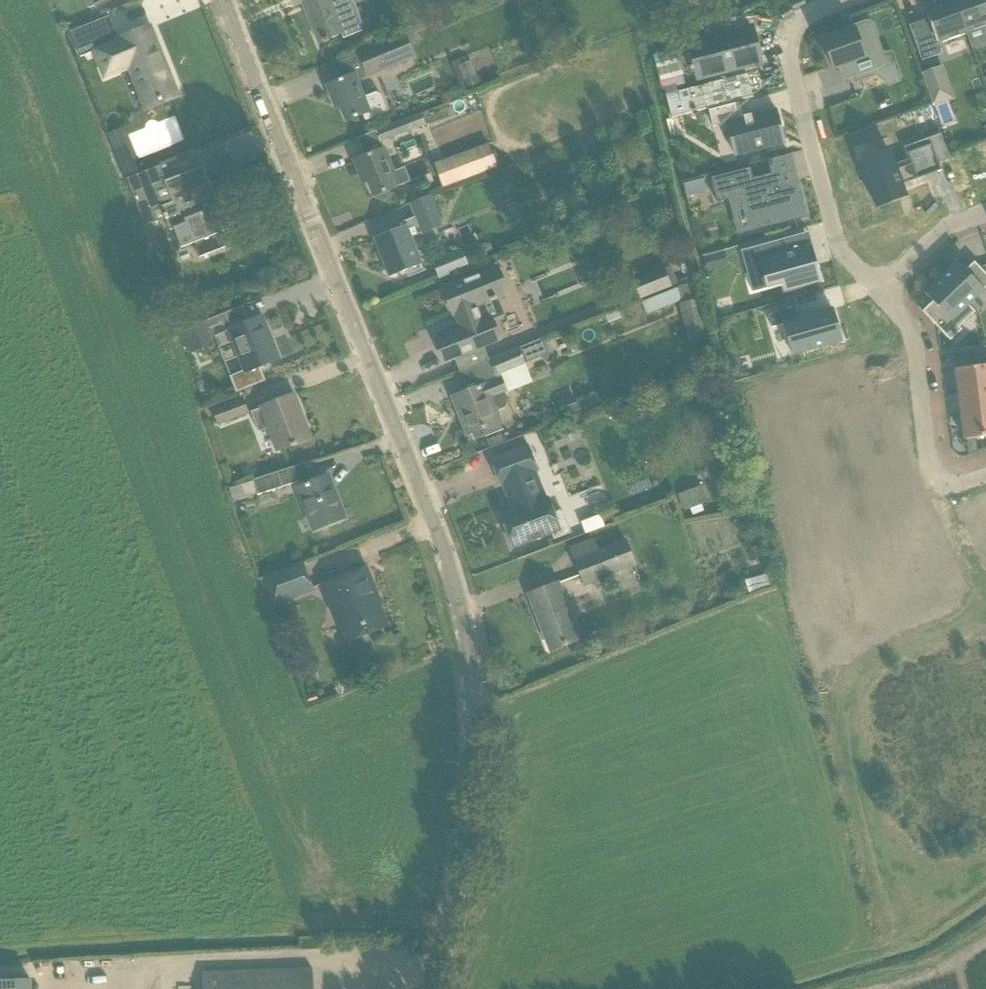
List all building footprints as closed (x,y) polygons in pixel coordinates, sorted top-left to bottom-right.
[(318,42),(340,33),(343,39),(362,31),(349,0),(301,0),(318,42)] [(954,0),(932,0),(933,3),(923,6),(928,18),(909,25),(921,61),(940,54),(940,43),(966,33),(954,0)] [(966,33),(985,26),(985,0),(954,0),(966,33)] [(110,17),(71,32),(80,57),(95,52),(105,77),(134,65),(150,106),(158,103),(176,96),(149,29),(153,28),(152,27),(119,41),(110,17)] [(883,70),(875,47),(877,43),(870,26),(866,24),(822,39),(833,69),(844,65),(850,81),(883,70)] [(754,31),(693,48),(702,81),(764,63),(754,31)] [(403,34),(376,45),(386,68),(413,57),(403,34)] [(677,37),(648,45),(662,92),(691,84),(677,37)] [(457,67),(464,82),(476,76),(470,61),(457,67)] [(940,67),(921,74),(932,104),(948,98),(942,83),(946,82),(940,67)] [(752,72),(670,92),(676,116),(758,95),(752,72)] [(354,74),(345,78),(326,86),(332,99),(336,97),(346,122),(362,115),(365,121),(384,113),(386,109),(380,94),(376,92),(363,97),(354,74)] [(739,102),(708,110),(713,128),(726,124),(735,157),(785,144),(776,110),(743,118),(739,102)] [(422,113),(376,131),(380,142),(426,125),(422,113)] [(487,143),(433,162),(442,186),(478,172),(492,167),(496,166),(487,143)] [(889,151),(860,162),(876,206),(905,196),(901,185),(909,182),(911,186),(942,175),(938,164),(931,143),(900,155),(903,165),(895,169),(893,164),(889,151)] [(129,145),(116,150),(127,178),(140,173),(129,145)] [(373,153),(354,160),(359,173),(364,172),(374,196),(392,189),(394,188),(389,174),(393,172),(384,149),(373,153)] [(127,179),(141,214),(145,226),(158,221),(153,209),(160,207),(169,230),(174,229),(181,248),(193,243),(197,253),(223,244),(218,233),(228,230),(203,166),(165,181),(160,166),(159,166),(141,173),(127,179)] [(750,168),(711,178),(717,203),(728,200),(743,196),(752,230),(806,217),(797,181),(783,185),(779,173),(771,175),(753,180),(750,168)] [(705,190),(702,178),(682,183),(686,196),(705,190)] [(403,222),(405,227),(375,239),(390,276),(405,270),(408,278),(424,271),(411,238),(421,233),(421,235),(442,228),(430,196),(410,204),(415,217),(403,222)] [(782,238),(745,248),(749,264),(760,261),(766,285),(782,281),(784,289),(819,280),(810,247),(786,253),(782,238)] [(461,251),(451,254),(433,262),(439,277),(467,266),(461,251)] [(715,252),(703,255),(707,268),(718,265),(715,252)] [(940,277),(968,306),(968,305),(985,288),(985,274),(974,262),(965,270),(957,261),(940,277)] [(445,361),(456,357),(462,371),(488,361),(482,346),(499,339),(484,302),(507,293),(496,266),(443,289),(454,315),(457,313),(464,329),(437,340),(445,361)] [(632,282),(640,300),(672,286),(663,268),(632,282)] [(968,306),(940,277),(924,293),(932,301),(922,311),(950,341),(962,330),(959,327),(975,312),(968,305),(968,306)] [(679,306),(685,334),(708,328),(702,301),(679,306)] [(796,307),(769,315),(773,327),(784,324),(792,354),(842,340),(833,309),(799,319),(796,307)] [(232,328),(228,330),(228,332),(245,371),(229,378),(236,393),(266,382),(260,367),(275,361),(264,335),(268,333),(262,316),(243,324),(232,328)] [(204,322),(181,331),(191,354),(213,345),(210,339),(204,322)] [(542,340),(490,361),(496,376),(548,355),(542,340)] [(974,360),(972,349),(960,351),(961,361),(974,360)] [(955,369),(958,393),(985,389),(985,365),(955,369)] [(501,378),(471,390),(452,398),(467,435),(482,429),(485,436),(503,429),(496,411),(506,407),(509,400),(506,392),(501,378)] [(958,393),(961,416),(985,412),(985,389),(958,393)] [(561,413),(577,407),(571,390),(555,395),(561,413)] [(294,395),(275,402),(260,409),(251,413),(259,433),(268,429),(277,451),(311,438),(294,395)] [(241,399),(211,411),(217,426),(247,414),(241,399)] [(961,416),(964,439),(985,436),(985,412),(961,416)] [(528,441),(532,452),(542,448),(536,432),(507,442),(509,448),(528,441)] [(529,445),(509,452),(491,460),(500,485),(502,485),(510,504),(512,503),(515,510),(501,516),(513,548),(552,533),(554,539),(571,532),(561,508),(554,511),(548,496),(546,497),(537,472),(539,472),(529,445)] [(305,464),(229,489),(232,501),(298,481),(300,487),(297,488),(314,530),(344,519),(327,477),(312,482),(305,464)] [(699,485),(681,492),(688,514),(707,508),(699,485)] [(599,514),(580,521),(585,533),(604,526),(599,514)] [(585,585),(594,582),(596,589),(612,583),(609,576),(635,566),(625,540),(575,560),(585,585)] [(302,563),(263,578),(273,604),(312,589),(302,563)] [(365,566),(321,584),(334,617),(337,616),(347,642),(387,626),(374,593),(375,592),(365,566)] [(558,583),(547,587),(528,594),(550,651),(580,639),(558,583)] [(312,969),(202,973),(202,988),(312,988),(312,969)] [(0,972),(0,988),(29,988),(28,971),(0,972)]
